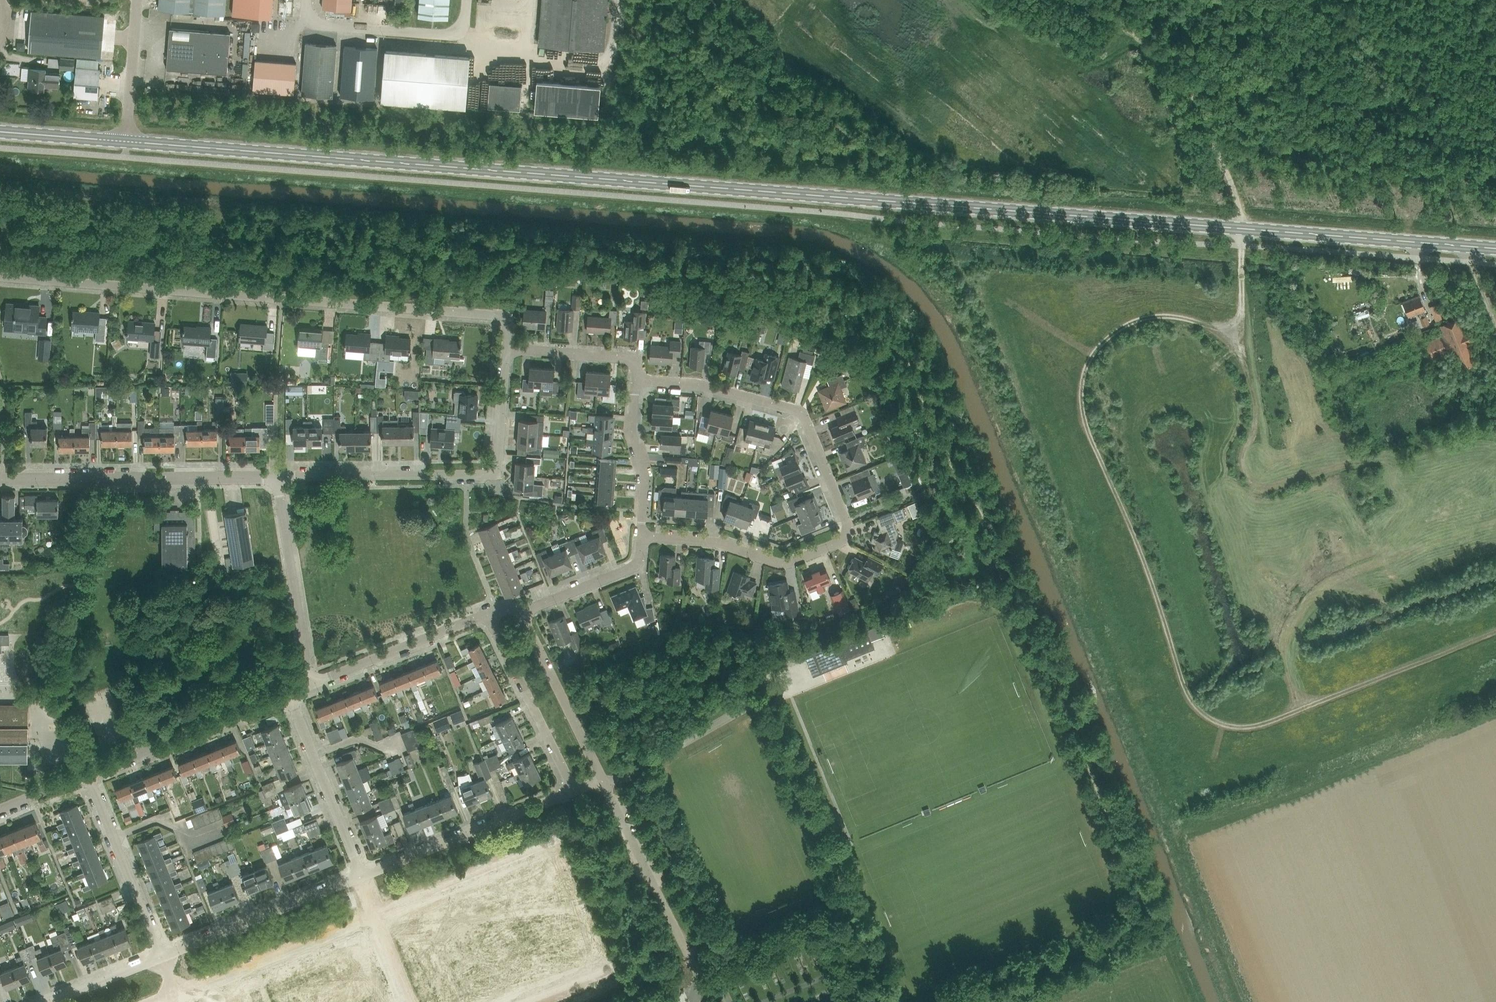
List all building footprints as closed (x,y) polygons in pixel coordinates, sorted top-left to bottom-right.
[(226,0),(160,0),(159,10),(225,15),(226,0)] [(232,16),(271,19),(273,0),(234,0),(232,16)] [(351,2),(351,0),(323,0),(322,9),(351,11),(351,2)] [(417,16),(447,18),(449,0),(419,0),(417,16)] [(606,0),(542,0),(538,44),(602,49),(606,0)] [(386,20),(386,8),(378,8),(378,20),(386,20)] [(101,57),(103,30),(104,17),(32,11),(29,52),(101,57)] [(487,19),(474,17),(473,25),(486,27),(487,19)] [(230,33),(170,28),(166,69),(227,74),(230,33)] [(305,44),(302,94),(332,96),(336,46),(305,44)] [(377,49),(344,47),(340,96),(373,99),(377,49)] [(469,56),(421,53),(385,50),(381,100),(465,107),(469,56)] [(47,58),(47,66),(57,67),(58,58),(47,58)] [(74,70),(75,59),(60,58),(60,69),(74,70)] [(255,60),(253,91),(294,94),(296,63),(255,60)] [(100,69),(76,67),(76,70),(69,70),(68,81),(69,81),(68,90),(74,91),(74,97),(98,99),(100,69)] [(59,74),(57,73),(45,72),(45,70),(30,69),(28,89),(44,90),(44,87),(58,88),(59,74)] [(530,91),(530,99),(535,100),(534,111),(597,116),(600,86),(536,81),(535,91),(530,91)] [(519,109),(521,85),(489,83),(487,107),(519,109)] [(1350,275),(1332,274),(1331,282),(1350,283),(1350,275)] [(553,306),(554,290),(546,289),(545,305),(553,306)] [(571,310),(574,310),(580,310),(581,296),(572,295),(571,310)] [(1423,310),(1425,310),(1419,295),(1402,302),(1408,316),(1418,312),(1420,318),(1423,326),(1429,323),(1426,316),(1425,316),(1423,310)] [(45,334),(46,317),(38,317),(39,306),(6,303),(5,326),(28,328),(28,332),(45,334)] [(1429,307),(1435,321),(1441,319),(1435,304),(1429,307)] [(545,329),(546,311),(524,309),(523,327),(545,329)] [(574,310),(571,310),(558,309),(557,329),(572,330),(574,310)] [(1358,321),(1369,316),(1366,309),(1355,313),(1358,321)] [(587,331),(610,333),(610,324),(616,324),(617,310),(609,310),(609,318),(588,316),(587,331)] [(99,312),(91,312),(85,311),(85,312),(73,311),(72,329),(95,331),(94,340),(104,341),(105,325),(106,318),(99,317),(99,312)] [(644,327),(645,313),(633,312),(632,321),(625,321),(624,338),(637,339),(638,326),(644,327)] [(1444,335),(1423,344),(1429,360),(1438,356),(1440,361),(1447,358),(1445,354),(1450,351),(1458,370),(1477,363),(1468,341),(1473,339),(1470,331),(1465,334),(1458,318),(1440,326),(1444,335)] [(153,335),(154,330),(154,323),(129,321),(127,338),(151,340),(150,349),(150,356),(159,356),(161,335),(153,335)] [(272,349),(273,333),(266,332),(266,325),(241,323),(239,341),(263,343),(263,348),(272,349)] [(215,357),(217,338),(209,338),(210,327),(202,326),(202,327),(184,326),(183,343),(207,344),(206,356),(215,357)] [(327,359),(329,343),(321,342),(322,330),(314,329),(314,330),(309,330),(309,329),(300,328),(298,346),(316,347),(315,358),(327,359)] [(376,360),(377,342),(370,342),(370,333),(358,332),(358,335),(347,334),(346,344),(345,344),(344,346),(346,346),(345,350),(364,351),(364,359),(376,360)] [(377,342),(376,360),(389,361),(390,353),(409,354),(409,351),(410,351),(411,349),(409,349),(410,338),(399,338),(399,336),(387,335),(386,343),(377,342)] [(461,348),(461,345),(460,345),(460,341),(443,340),(443,339),(435,338),(434,349),(426,348),(425,363),(434,364),(434,356),(459,358),(460,348),(461,348)] [(679,356),(680,342),(671,341),(670,347),(651,345),(650,362),(663,363),(663,364),(672,365),(672,355),(679,356)] [(710,354),(711,342),(699,341),(699,347),(692,347),(690,366),(702,367),(704,353),(710,354)] [(745,367),(749,352),(742,351),(741,355),(728,352),(723,371),(736,374),(738,366),(740,365),(745,367)] [(812,365),(815,355),(800,351),(798,359),(789,357),(782,386),(798,390),(805,363),(812,365)] [(751,378),(765,382),(766,378),(773,379),(779,357),(765,354),(763,361),(756,359),(751,378)] [(540,386),(542,368),(530,367),(529,379),(523,379),(522,391),(534,392),(534,386),(540,386)] [(553,381),(554,369),(542,368),(540,386),(540,394),(552,394),(552,393),(558,393),(559,381),(553,381)] [(597,393),(598,372),(586,371),(586,382),(578,381),(577,397),(590,398),(591,392),(597,393)] [(598,372),(597,393),(603,393),(602,401),(614,402),(616,384),(610,384),(611,373),(598,372)] [(819,391),(827,409),(845,402),(840,389),(846,386),(842,374),(827,380),(830,386),(819,391)] [(108,393),(108,388),(108,387),(101,387),(95,387),(95,399),(101,399),(101,393),(106,393),(108,393)] [(476,417),(478,396),(465,395),(465,394),(463,392),(456,391),(454,393),(453,401),(455,403),(459,403),(458,414),(447,413),(446,422),(460,423),(461,415),(476,417)] [(546,403),(548,397),(541,395),(539,402),(546,403)] [(216,418),(223,418),(223,398),(215,398),(216,418)] [(679,410),(680,399),(666,398),(666,404),(653,403),(652,415),(672,417),(673,410),(679,410)] [(266,424),(274,424),(274,403),(266,403),(266,424)] [(717,431),(722,413),(711,410),(706,428),(699,426),(698,432),(709,435),(710,430),(717,431)] [(854,410),(841,416),(828,421),(831,428),(833,433),(832,434),(835,441),(854,433),(851,425),(859,422),(854,410)] [(53,428),(61,428),(61,411),(53,411),(53,428)] [(32,421),(32,417),(31,412),(25,412),(25,428),(31,428),(31,445),(47,445),(47,428),(37,428),(37,421),(32,421)] [(414,429),(419,429),(419,412),(413,412),(413,425),(398,426),(398,442),(414,442),(414,429)] [(722,413),(717,431),(724,433),(722,439),(732,441),(734,435),(728,434),(733,416),(722,413)] [(117,444),(117,430),(117,422),(117,415),(112,415),(112,424),(109,424),(109,430),(101,430),(101,445),(117,444)] [(543,428),(543,422),(544,416),(529,415),(529,421),(520,420),(519,433),(543,435),(543,428)] [(594,428),(613,429),(614,417),(588,415),(588,421),(595,421),(595,428),(594,428)] [(672,423),(672,417),(652,415),(652,427),(664,428),(664,434),(677,435),(678,424),(672,423)] [(356,449),(355,432),(346,432),(346,426),(340,426),(340,416),(334,416),(334,418),(334,433),(340,433),(340,449),(356,449)] [(383,416),(377,416),(377,429),(377,432),(383,432),(383,442),(398,442),(398,426),(398,419),(383,419),(383,416)] [(334,433),(334,418),(323,418),(323,433),(334,433)] [(159,427),(155,427),(144,428),(144,420),(138,420),(138,437),(144,437),(144,450),(159,450),(159,427)] [(757,443),(762,424),(750,420),(746,433),(739,431),(735,444),(748,447),(749,441),(757,443)] [(187,444),(202,444),(202,429),(202,421),(197,421),(197,429),(187,429),(187,424),(180,425),(181,441),(187,441),(187,444)] [(202,429),(202,444),(217,444),(217,421),(212,421),(212,429),(202,429)] [(294,443),(308,443),(308,421),(303,421),(303,427),(293,427),(294,443)] [(308,421),(308,443),(322,443),(321,427),(312,427),(312,421),(308,421)] [(74,436),(74,451),(89,451),(89,438),(95,438),(95,422),(89,422),(89,428),(82,428),(82,436),(74,436)] [(117,430),(117,444),(132,444),(132,422),(127,422),(127,430),(117,430)] [(460,432),(460,423),(446,422),(446,429),(432,428),(431,446),(453,448),(454,431),(460,432)] [(772,440),(775,427),(762,424),(757,443),(765,445),(764,451),(773,454),(782,445),(778,441),(772,440)] [(159,427),(159,450),(175,450),(174,441),(181,441),(180,425),(174,425),(174,427),(159,427)] [(260,447),(267,447),(267,427),(252,427),(252,435),(244,435),(244,449),(260,449),(260,447)] [(594,428),(595,428),(588,427),(587,433),(594,433),(594,440),(612,441),(613,429),(594,428)] [(74,451),(74,436),(74,428),(70,428),(70,436),(59,436),(59,451),(74,451)] [(371,449),(371,432),(355,432),(356,449),(371,449)] [(541,448),(543,435),(519,433),(518,446),(527,447),(526,453),(541,454),(541,448)] [(677,435),(664,434),(661,434),(660,446),(670,447),(669,453),(686,454),(686,443),(680,442),(681,435),(677,435)] [(229,450),(244,449),(244,435),(229,435),(229,450)] [(859,448),(867,445),(863,436),(849,441),(851,447),(839,452),(847,470),(865,463),(859,448)] [(594,440),(587,439),(586,445),(593,445),(593,452),(611,453),(612,441),(594,440)] [(796,460),(798,459),(795,452),(791,448),(781,457),(784,464),(780,465),(785,477),(800,470),(796,460)] [(718,465),(727,466),(728,456),(720,455),(718,465)] [(516,475),(533,476),(534,464),(540,464),(541,458),(526,457),(526,463),(517,462),(516,475)] [(598,466),(615,467),(616,460),(599,459),(598,466)] [(709,475),(718,475),(718,464),(709,464),(709,475)] [(615,475),(615,467),(598,466),(598,473),(615,475)] [(867,477),(871,476),(868,468),(858,472),(860,478),(852,482),(858,498),(873,492),(867,477)] [(796,493),(809,487),(807,480),(805,481),(800,470),(785,477),(789,488),(793,486),(796,493)] [(614,482),(615,475),(598,473),(597,480),(614,482)] [(533,484),(533,476),(516,475),(515,488),(524,489),(523,495),(543,496),(544,485),(533,484)] [(614,489),(614,482),(597,480),(597,488),(614,489)] [(613,496),(614,489),(597,488),(596,495),(613,496)] [(676,491),(665,490),(659,489),(658,502),(664,503),(663,512),(674,513),(675,497),(676,497),(676,491)] [(685,514),(687,491),(681,491),(681,497),(676,497),(675,497),(674,513),(685,514)] [(697,492),(692,492),(687,491),(685,514),(696,515),(697,492)] [(714,494),(703,493),(697,492),(696,515),(707,515),(707,506),(713,506),(714,494)] [(735,522),(742,504),(735,502),(736,497),(726,494),(722,506),(727,508),(724,518),(735,522)] [(23,533),(25,533),(26,532),(28,531),(28,529),(29,527),(28,525),(27,524),(25,522),(23,522),(23,517),(15,517),(15,510),(15,496),(15,495),(3,495),(3,511),(0,511),(0,539),(23,538),(23,533)] [(25,496),(20,496),(20,510),(29,510),(29,507),(37,507),(37,515),(59,515),(58,499),(37,500),(37,495),(25,495),(25,496)] [(613,504),(613,496),(596,495),(596,502),(613,504)] [(799,516),(818,508),(814,497),(802,502),(799,496),(787,501),(792,511),(797,509),(799,516)] [(756,518),(760,505),(750,502),(748,506),(742,504),(735,522),(747,526),(750,516),(756,518)] [(907,505),(903,507),(907,519),(912,517),(907,505)] [(818,508),(799,516),(802,523),(797,524),(801,535),(813,530),(811,524),(823,519),(818,508)] [(898,533),(894,523),(906,518),(902,508),(877,518),(883,532),(880,533),(875,531),(870,542),(876,544),(874,549),(884,553),(886,548),(891,550),(892,550),(892,548),(895,547),(897,542),(896,539),(898,533)] [(163,567),(168,567),(188,567),(188,564),(195,564),(195,511),(154,512),(155,529),(162,529),(163,567)] [(254,563),(246,512),(246,511),(225,515),(233,566),(254,563)] [(874,518),(863,522),(866,529),(877,524),(874,518)] [(501,534),(496,523),(478,530),(483,542),(501,534)] [(602,542),(607,540),(602,527),(592,531),(594,538),(588,540),(595,557),(606,552),(602,542)] [(487,553),(505,546),(501,534),(483,542),(487,553)] [(595,557),(588,540),(582,543),(579,536),(569,541),(574,554),(580,551),(583,561),(595,557)] [(568,556),(574,554),(569,541),(558,545),(561,551),(555,554),(561,570),(572,566),(568,556)] [(510,557),(505,546),(487,553),(492,564),(510,557)] [(561,570),(555,554),(548,556),(546,550),(535,554),(541,567),(546,565),(550,574),(561,570)] [(679,583),(680,568),(674,568),(675,556),(661,555),(660,573),(668,573),(667,582),(679,583)] [(231,557),(230,558),(225,558),(226,565),(228,572),(233,571),(233,568),(231,557)] [(514,568),(510,557),(492,564),(496,575),(514,568)] [(877,575),(882,564),(870,557),(867,564),(855,557),(848,570),(867,581),(872,572),(877,575)] [(720,568),(713,568),(714,559),(697,558),(696,580),(706,580),(706,588),(718,589),(719,575),(720,568)] [(519,579),(514,568),(496,575),(501,586),(519,579)] [(804,576),(810,590),(816,588),(819,589),(824,587),(824,585),(830,582),(825,568),(804,576)] [(748,580),(749,577),(734,572),(728,591),(743,596),(744,593),(752,595),(756,583),(748,580)] [(523,590),(519,579),(501,586),(505,598),(523,590)] [(795,592),(787,593),(786,582),(770,585),(774,608),(785,606),(786,615),(798,613),(796,599),(795,592)] [(646,624),(655,620),(652,607),(646,608),(644,596),(640,597),(635,587),(611,597),(617,610),(628,605),(634,620),(643,616),(646,624)] [(831,595),(837,611),(848,606),(842,591),(831,595)] [(603,626),(612,622),(607,609),(600,612),(596,603),(588,606),(589,607),(576,612),(583,628),(601,621),(603,626)] [(574,648),(582,645),(577,632),(571,634),(564,616),(549,622),(558,644),(570,639),(574,648)] [(867,631),(805,656),(813,677),(847,663),(846,660),(874,648),(867,631)] [(476,662),(486,657),(479,643),(469,649),(468,646),(461,650),(463,655),(470,651),(475,660),(476,662)] [(450,655),(443,657),(448,668),(454,666),(450,655)] [(482,676),(492,671),(486,657),(476,662),(475,660),(467,664),(470,669),(477,665),(481,674),(482,676)] [(429,676),(441,671),(437,661),(422,666),(427,677),(424,678),(428,685),(433,683),(429,676)] [(415,681),(424,678),(427,677),(422,666),(408,672),(413,683),(410,683),(413,691),(418,689),(415,681)] [(455,670),(448,672),(454,687),(460,685),(455,670)] [(489,690),(499,685),(492,671),(482,676),(481,674),(474,678),(477,683),(484,679),(488,688),(489,690)] [(401,687),(410,683),(413,683),(408,672),(394,678),(398,688),(396,689),(399,697),(404,695),(401,687)] [(386,693),(396,689),(398,688),(394,678),(379,684),(384,694),(381,695),(385,703),(390,701),(386,693)] [(462,682),(465,692),(476,688),(474,679),(462,682)] [(489,690),(488,688),(481,692),(483,697),(491,693),(496,705),(506,699),(499,685),(489,690)] [(370,711),(369,709),(366,701),(378,696),(373,686),(359,692),(363,702),(361,703),(364,711),(368,720),(372,719),(369,711),(370,711)] [(351,707),(361,703),(363,702),(359,692),(345,698),(349,708),(347,709),(350,717),(355,715),(351,707)] [(337,713),(347,709),(349,708),(345,698),(331,703),(335,714),(332,715),(336,722),(341,720),(337,713)] [(323,719),(332,715),(335,714),(331,703),(316,709),(320,719),(318,721),(321,728),(326,726),(323,719)] [(21,762),(27,762),(27,745),(29,745),(29,744),(28,704),(0,704),(0,762),(21,762)] [(461,710),(451,714),(455,724),(465,719),(461,710)] [(480,725),(492,721),(490,715),(478,719),(480,725)] [(447,716),(434,721),(437,729),(450,724),(447,716)] [(501,737),(517,729),(511,717),(492,727),(494,732),(497,730),(501,737)] [(376,740),(383,738),(377,721),(369,724),(376,740)] [(282,737),(277,724),(261,731),(255,733),(255,735),(257,738),(263,736),(266,743),(282,737)] [(331,744),(342,739),(338,728),(327,733),(331,744)] [(523,740),(517,729),(501,737),(494,740),(497,744),(503,741),(507,748),(523,740)] [(403,740),(415,735),(413,730),(401,734),(403,740)] [(256,747),(251,737),(251,735),(242,739),(247,751),(256,747)] [(405,746),(417,741),(415,735),(403,740),(405,746)] [(270,755),(287,748),(282,737),(266,743),(270,755)] [(229,756),(238,753),(240,752),(237,741),(222,747),(226,757),(224,758),(227,766),(232,764),(229,756)] [(405,746),(408,752),(420,747),(417,741),(405,746)] [(215,762),(224,758),(226,757),(222,747),(207,753),(212,763),(210,764),(212,772),(217,770),(215,762)] [(275,766),(292,760),(287,748),(270,755),(275,766)] [(341,776),(358,769),(353,757),(356,756),(354,750),(342,755),(345,760),(336,764),(341,776)] [(200,768),(210,764),(212,763),(207,753),(193,759),(197,769),(195,770),(198,778),(203,776),(200,768)] [(257,760),(254,753),(249,755),(252,762),(257,760)] [(518,773),(535,765),(529,753),(513,761),(506,765),(508,770),(515,766),(518,773)] [(410,754),(404,756),(409,768),(415,766),(410,754)] [(486,765),(498,760),(496,755),(484,759),(486,765)] [(393,760),(398,773),(404,770),(399,758),(393,760)] [(186,774),(195,770),(197,769),(193,759),(179,764),(183,775),(181,776),(184,783),(189,781),(186,774)] [(480,780),(473,782),(479,799),(492,794),(485,778),(491,776),(489,771),(486,765),(484,759),(474,763),(478,773),(477,773),(480,780)] [(246,774),(252,772),(247,760),(241,762),(246,774)] [(292,760),(275,766),(280,779),(297,772),(292,760)] [(392,775),(398,773),(393,760),(388,763),(392,775)] [(489,771),(494,769),(501,766),(498,760),(486,765),(489,771)] [(257,774),(262,772),(259,765),(254,767),(257,774)] [(524,784),(541,776),(535,765),(518,773),(513,775),(515,780),(521,777),(524,784)] [(445,766),(439,768),(448,789),(454,787),(446,767),(445,767),(445,766)] [(162,783),(160,784),(163,792),(168,789),(166,782),(177,777),(173,767),(158,773),(162,783)] [(346,787),(362,781),(358,769),(341,776),(346,787)] [(494,769),(489,771),(491,776),(493,783),(499,781),(494,769)] [(151,787),(160,784),(162,783),(158,773),(144,778),(148,789),(146,789),(149,797),(154,795),(151,787)] [(462,792),(467,804),(479,799),(473,782),(469,773),(465,775),(465,776),(459,776),(460,792),(462,792)] [(137,793),(146,789),(148,789),(144,778),(130,784),(134,794),(132,795),(135,803),(140,801),(137,793)] [(264,792),(276,787),(274,781),(262,786),(264,792)] [(351,799),(367,793),(362,781),(346,787),(351,799)] [(504,792),(499,781),(493,783),(498,795),(504,792)] [(289,802),(306,795),(301,783),(278,792),(276,787),(264,792),(266,797),(278,793),(283,805),(283,804),(289,802)] [(123,799),(132,795),(134,794),(130,784),(115,790),(119,800),(117,801),(120,809),(126,807),(123,799)] [(984,785),(977,788),(980,794),(987,791),(984,785)] [(192,789),(187,792),(190,799),(195,796),(192,789)] [(457,812),(451,795),(449,792),(444,794),(445,797),(438,800),(445,817),(457,812)] [(367,793),(351,799),(355,811),(372,805),(367,793)] [(289,802),(283,804),(285,809),(291,807),(294,814),(311,807),(306,795),(289,802)] [(390,797),(392,803),(394,809),(400,807),(395,795),(390,797)] [(380,808),(392,803),(390,797),(378,802),(380,808)] [(196,813),(207,809),(204,799),(193,804),(196,813)] [(433,821),(445,817),(438,800),(427,805),(433,821)] [(403,814),(410,831),(422,826),(415,809),(413,802),(408,804),(411,811),(403,814)] [(382,814),(394,809),(392,803),(380,808),(382,814)] [(65,825),(82,818),(77,805),(59,812),(64,822),(57,825),(59,829),(65,826),(65,825)] [(177,819),(184,815),(179,805),(172,809),(177,819)] [(422,826),(433,821),(427,805),(415,809),(422,826)] [(928,807),(921,810),(924,817),(931,814),(928,807)] [(216,821),(221,818),(217,808),(212,810),(216,821)] [(211,823),(216,821),(212,810),(207,812),(211,823)] [(205,825),(211,823),(207,812),(201,814),(205,825)] [(125,823),(132,820),(129,814),(122,817),(125,823)] [(200,827),(205,825),(201,814),(196,817),(200,827)] [(222,818),(225,825),(235,822),(232,815),(222,818)] [(365,835),(381,828),(376,816),(360,823),(365,835)] [(195,829),(200,827),(196,817),(191,819),(193,825),(195,829)] [(70,837),(87,830),(82,818),(65,825),(65,826),(69,835),(62,838),(64,841),(70,839),(70,837)] [(274,829),(286,824),(283,818),(271,823),(274,829)] [(307,832),(318,827),(316,821),(304,826),(307,832)] [(398,836),(404,833),(399,821),(393,824),(398,836)] [(35,822),(24,826),(30,841),(36,839),(38,845),(39,845),(41,851),(46,849),(44,843),(41,837),(35,822)] [(259,827),(262,834),(273,830),(271,823),(259,827)] [(286,824),(274,829),(276,834),(288,830),(286,824)] [(23,844),(30,841),(24,826),(12,831),(19,846),(21,852),(24,851),(26,850),(23,844)] [(318,827),(307,832),(309,837),(321,832),(318,827)] [(381,828),(365,835),(370,847),(386,840),(381,828)] [(75,849),(92,842),(87,830),(70,837),(70,839),(74,847),(67,850),(69,854),(75,851),(75,849)] [(21,852),(19,846),(12,831),(1,836),(7,851),(13,848),(15,854),(17,853),(21,852)] [(159,849),(159,847),(155,838),(162,836),(160,832),(154,835),(154,836),(137,843),(142,856),(159,849)] [(225,840),(229,851),(234,849),(230,838),(225,840)] [(223,853),(229,851),(225,840),(219,843),(223,853)] [(80,862),(97,855),(92,842),(75,849),(75,851),(79,860),(72,862),(74,866),(80,863),(80,862)] [(218,855),(223,853),(219,843),(214,845),(218,855)] [(309,871),(321,867),(312,844),(307,846),(310,852),(302,855),(309,871)] [(326,845),(314,850),(312,844),(321,867),(333,862),(326,845)] [(164,861),(164,860),(160,851),(167,848),(165,845),(159,847),(159,849),(142,856),(147,868),(164,861)] [(213,857),(218,855),(214,845),(209,847),(213,857)] [(207,859),(213,857),(209,847),(203,849),(207,859)] [(266,849),(270,861),(276,859),(271,847),(266,849)] [(202,861),(207,859),(203,849),(198,851),(202,861)] [(264,863),(270,861),(266,849),(260,851),(264,863)] [(197,863),(202,861),(198,851),(193,853),(197,863)] [(85,874),(102,867),(97,855),(80,862),(80,863),(84,872),(77,875),(79,878),(85,876),(85,874)] [(297,876),(309,871),(302,855),(290,859),(297,876)] [(169,874),(169,872),(165,863),(171,861),(170,857),(164,860),(164,861),(147,868),(152,881),(169,874)] [(285,881),(297,876),(290,859),(278,864),(285,881)] [(230,863),(235,875),(241,873),(236,861),(230,863)] [(229,877),(235,875),(230,863),(224,866),(229,877)] [(248,892),(260,887),(252,865),(247,866),(250,873),(242,876),(248,892)] [(266,866),(255,871),(252,865),(260,887),(273,883),(266,866)] [(85,874),(85,876),(89,885),(82,887),(84,891),(90,888),(90,887),(107,880),(102,867),(85,874)] [(174,886),(174,885),(170,876),(177,873),(175,870),(169,872),(169,874),(152,881),(157,893),(174,886)] [(201,892),(207,889),(202,878),(196,880),(201,892)] [(208,893),(214,909),(226,905),(220,888),(218,881),(213,883),(215,889),(208,893)] [(179,899),(179,897),(175,888),(182,886),(180,882),(174,885),(174,886),(157,893),(162,906),(179,899)] [(220,888),(226,905),(239,900),(232,883),(220,888)] [(184,911),(184,910),(180,901),(187,898),(185,895),(179,897),(179,899),(162,906),(167,918),(184,911)] [(100,907),(114,902),(111,896),(98,902),(100,907)] [(5,918),(14,914),(9,902),(0,906),(0,911),(3,919),(5,918)] [(116,908),(114,902),(100,907),(102,913),(116,908)] [(184,911),(167,918),(172,931),(190,924),(185,913),(192,911),(190,907),(184,910),(184,911)] [(83,908),(77,911),(79,916),(86,913),(83,908)] [(18,926),(34,920),(31,912),(15,919),(18,926)] [(16,927),(12,920),(0,926),(0,932),(1,934),(16,927)] [(113,933),(118,948),(130,943),(124,928),(118,931),(115,924),(110,926),(113,933)] [(101,938),(107,953),(118,948),(113,933),(107,936),(104,929),(98,931),(101,938)] [(49,953),(55,968),(67,964),(62,951),(71,947),(66,934),(65,932),(57,935),(59,940),(52,943),(56,951),(49,953)] [(66,934),(71,947),(77,945),(71,932),(66,934)] [(93,938),(88,940),(89,942),(96,957),(107,953),(101,938),(94,940),(93,938)] [(83,962),(96,957),(89,942),(77,947),(83,962)] [(43,973),(55,968),(49,953),(43,956),(40,948),(35,950),(33,945),(26,948),(30,959),(37,956),(38,958),(37,958),(43,973)] [(12,968),(18,983),(30,978),(24,963),(23,962),(30,959),(26,948),(18,951),(20,956),(15,958),(18,966),(12,968)] [(363,961),(342,970),(345,979),(345,978),(366,971),(363,961)] [(316,962),(305,966),(311,985),(322,981),(316,962)] [(495,973),(485,977),(494,999),(505,994),(502,988),(509,985),(501,963),(492,966),(495,973)] [(7,988),(18,983),(12,968),(1,973),(7,988)] [(293,970),(282,974),(283,975),(290,993),(300,990),(294,973),(293,971),(293,970)] [(366,971),(345,978),(348,986),(369,979),(366,971)] [(282,973),(272,977),(273,980),(280,997),(290,993),(283,975),(282,974),(282,973)] [(463,978),(472,1000),(480,997),(482,1001),(486,1001),(494,999),(485,977),(474,981),(472,974),(463,978)] [(272,978),(262,982),(270,1001),(280,997),(273,980),(272,978)] [(369,979),(348,986),(351,995),(372,987),(369,979)] [(352,995),(354,1001),(359,1001),(375,996),(372,987),(352,995)] [(425,998),(427,1001),(447,1001),(443,991),(425,998)]
